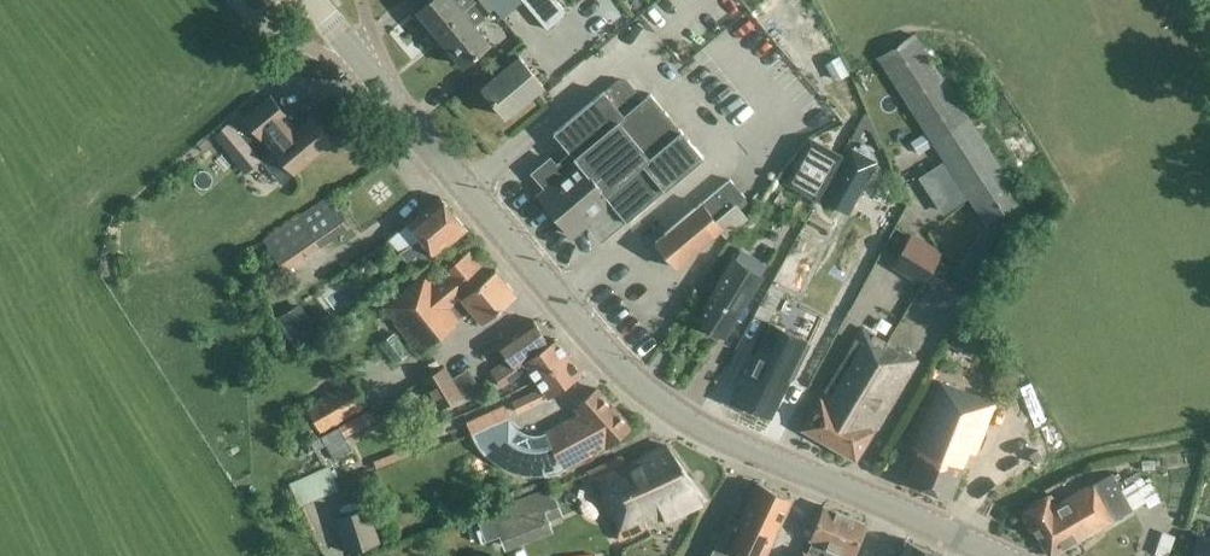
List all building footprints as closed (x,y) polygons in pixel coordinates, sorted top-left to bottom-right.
[(416,10),(436,34),(476,0),(429,0),(416,10)] [(496,9),(488,0),(476,0),(436,34),(463,66),(489,44),(475,27),(496,9)] [(496,9),(503,18),(523,0),(548,30),(568,13),(557,0),(488,0),(496,9)] [(878,58),(985,224),(1022,200),(915,34),(878,58)] [(777,112),(798,96),(767,55),(747,71),(777,112)] [(542,85),(518,56),(481,87),(506,116),(542,85)] [(538,194),(573,236),(612,203),(627,221),(702,157),(649,94),(636,105),(619,84),(607,94),(603,90),(553,133),(569,153),(554,165),(549,159),(532,173),(545,189),(538,194)] [(274,148),(273,148),(294,172),(332,140),(311,116),(296,129),(285,116),(287,114),(270,94),(243,116),(260,136),(263,134),(274,148)] [(245,142),(229,122),(214,134),(230,154),(245,142)] [(841,157),(809,139),(784,182),(817,200),(841,157)] [(867,180),(876,163),(851,149),(823,199),(848,213),(860,192),(867,180)] [(700,203),(655,241),(676,267),(721,229),(725,234),(745,217),(735,205),(744,197),(729,179),(701,204),(700,203)] [(400,252),(414,269),(436,255),(467,229),(439,195),(406,222),(418,236),(400,252)] [(351,228),(329,197),(263,242),(285,273),(351,228)] [(799,211),(779,248),(798,258),(817,221),(799,211)] [(913,232),(891,266),(923,286),(944,252),(913,232)] [(382,306),(401,330),(417,350),(471,307),(482,321),(516,294),(495,268),(488,274),(469,250),(432,279),(426,271),(382,306)] [(387,286),(374,260),(345,275),(358,301),(387,286)] [(733,260),(698,316),(726,333),(761,277),(733,260)] [(926,314),(945,314),(946,296),(927,296),(926,314)] [(315,328),(299,303),(277,317),(293,342),(315,328)] [(502,384),(527,367),(527,366),(560,343),(556,338),(549,343),(531,318),(497,343),(506,357),(490,368),(502,384)] [(816,339),(771,319),(731,404),(778,424),(816,339)] [(962,324),(950,344),(969,357),(982,337),(962,324)] [(802,428),(826,442),(851,402),(887,342),(862,327),(802,428)] [(826,442),(856,460),(916,360),(887,342),(851,402),(826,442)] [(581,373),(560,343),(527,366),(527,367),(542,387),(513,401),(518,411),(550,396),(581,373)] [(445,364),(420,380),(439,409),(479,384),(469,368),(453,377),(445,364)] [(368,405),(353,378),(332,391),(306,406),(321,433),(368,405)] [(908,481),(927,488),(939,456),(940,456),(966,391),(941,381),(914,446),(921,449),(908,481)] [(580,413),(544,432),(563,468),(580,459),(580,457),(606,443),(609,445),(631,424),(598,388),(576,409),(580,413)] [(951,498),(969,454),(970,452),(976,454),(996,404),(966,391),(940,456),(939,456),(927,488),(951,498)] [(376,419),(371,409),(321,436),(333,458),(352,448),(346,436),(376,419)] [(482,416),(465,423),(470,435),(487,428),(482,416)] [(388,444),(316,466),(323,490),(383,471),(379,459),(391,455),(388,444)] [(622,456),(589,471),(619,538),(707,499),(666,445),(625,463),(622,456)] [(1029,459),(1034,465),(1041,459),(1036,453),(1029,459)] [(1049,555),(1132,508),(1145,501),(1134,481),(1121,488),(1112,472),(1054,505),(1048,495),(1023,509),(1049,555)] [(792,497),(760,482),(741,521),(731,516),(711,555),(764,555),(792,497)] [(549,522),(562,517),(550,487),(476,516),(486,541),(499,536),(505,550),(553,532),(549,522)] [(851,554),(853,554),(866,521),(826,504),(811,538),(815,539),(807,552),(803,550),(800,555),(850,555),(851,554)] [(369,507),(338,516),(334,517),(338,528),(346,553),(380,542),(369,507)] [(1181,524),(1175,544),(1187,548),(1193,528),(1181,524)] [(1200,535),(1194,555),(1209,555),(1209,537),(1200,535)] [(944,554),(906,538),(899,555),(943,555),(944,554)]
